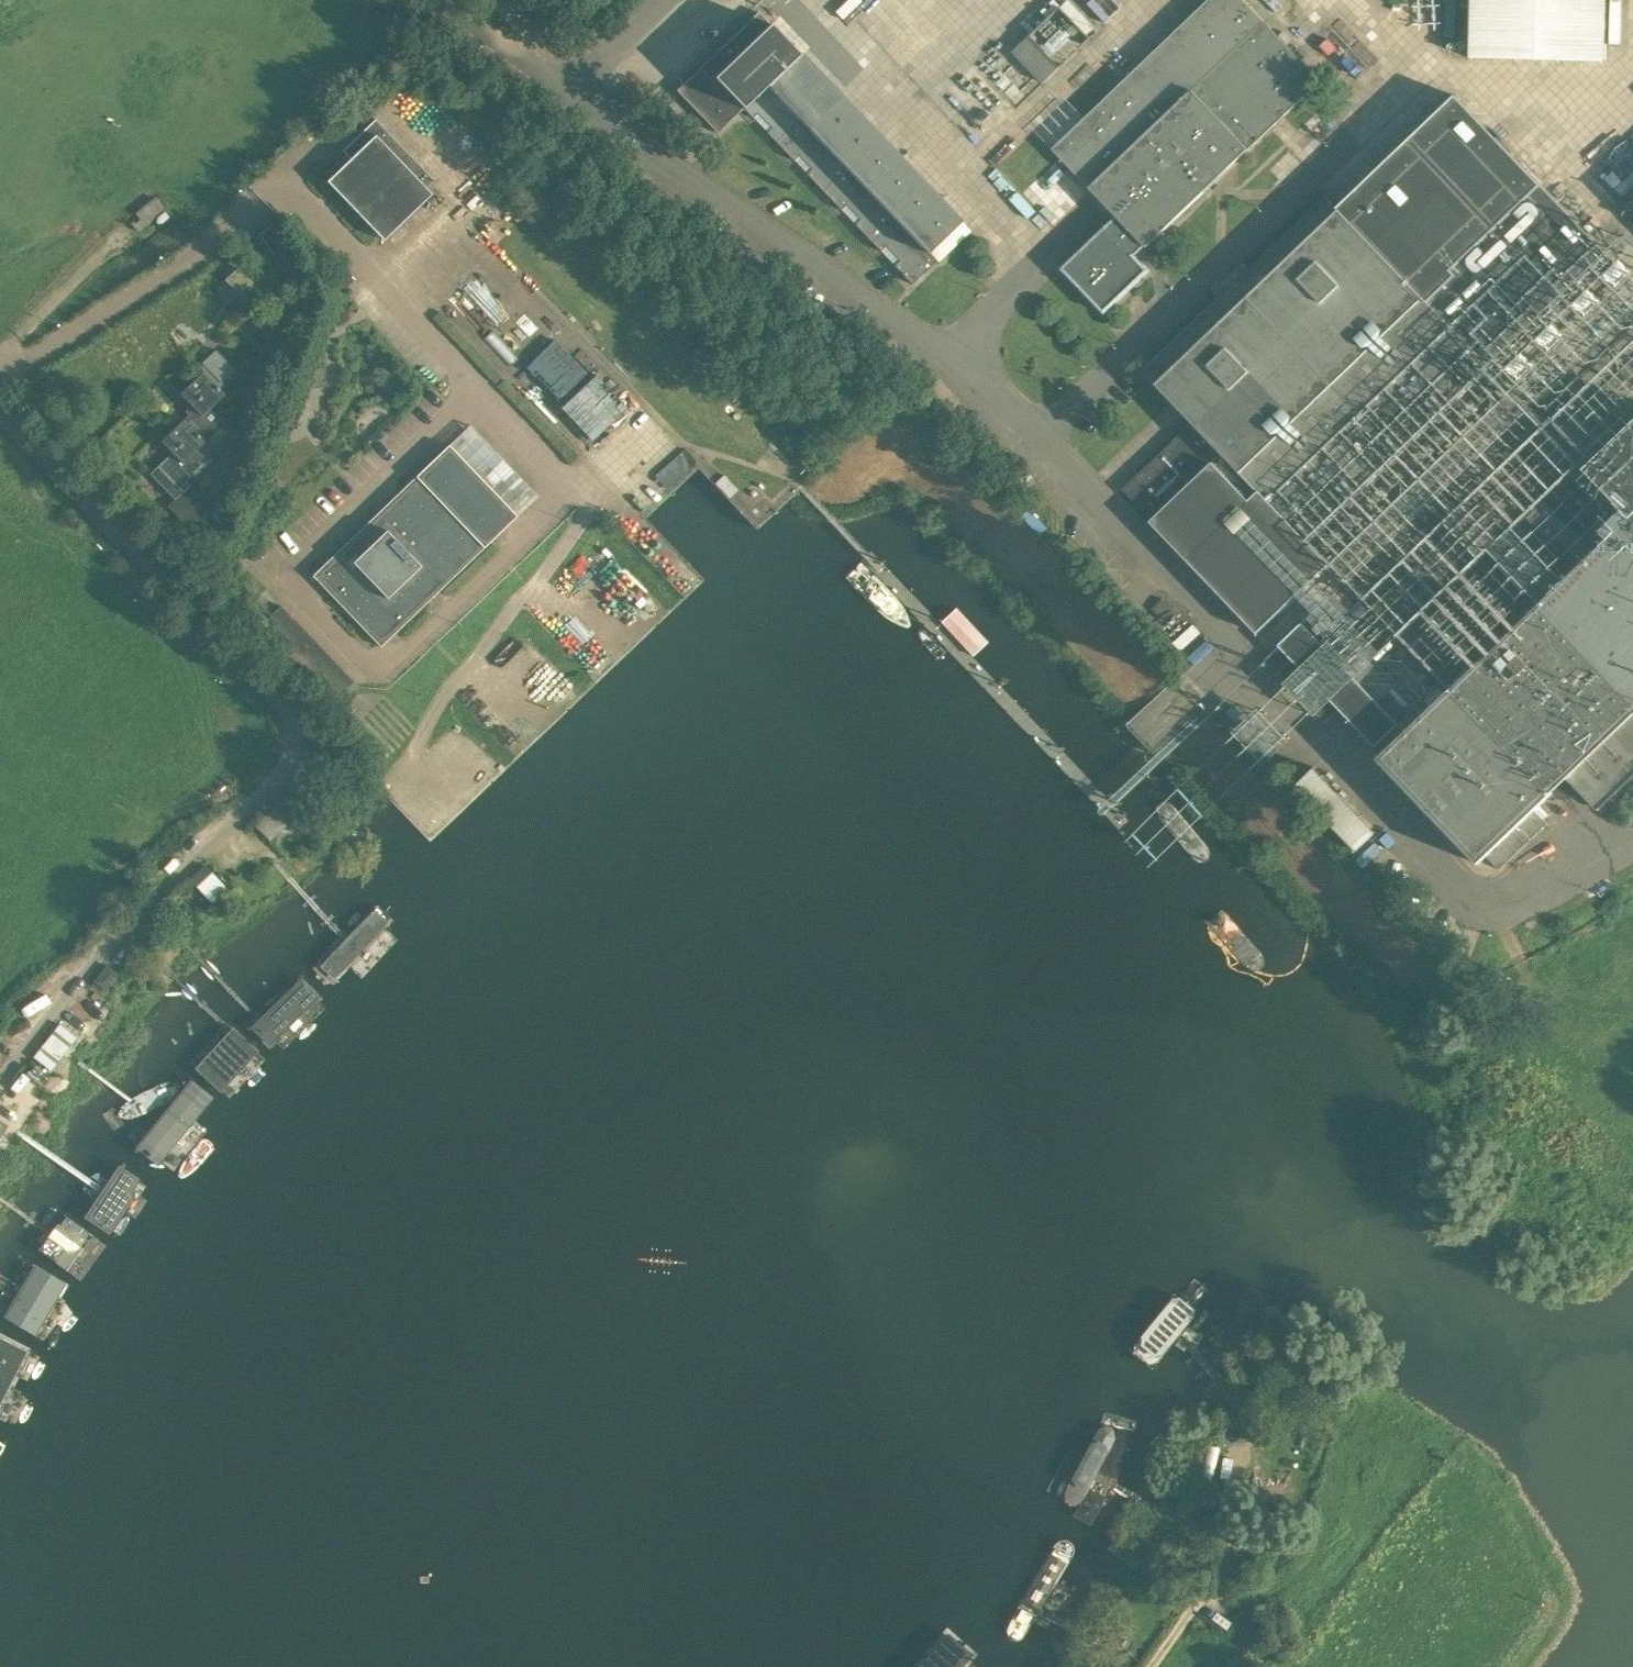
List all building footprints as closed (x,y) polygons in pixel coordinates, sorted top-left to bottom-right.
[(1061,268),(1105,314),(1150,270),(1136,255),(1146,245),(1147,246),(1321,80),(1245,0),(1209,0),(1053,148),(1117,216),(1107,226),(1106,225),(1061,268)] [(1606,0),(1473,0),(1472,57),(1605,60),(1606,0)] [(1084,43),(1090,38),(1060,7),(1012,53),(1042,83),(1059,66),(1063,63),(1084,43)] [(929,252),(961,221),(841,95),(802,54),(801,55),(759,11),(677,89),(718,132),(744,107),(754,117),(759,112),(773,127),(768,132),(794,160),(799,155),(812,168),(807,173),(841,209),(847,204),(861,219),(855,224),(881,250),(886,245),(900,260),(895,265),(912,283),(936,260),(929,252)] [(1250,269),(1244,262),(1214,291),(1220,297),(1144,370),(1193,422),(1123,489),(1144,510),(1153,519),(1151,521),(1258,633),(1327,567),(1331,563),(1308,539),(1607,254),(1454,95),(1337,207),(1327,196),(1250,269)] [(351,158),(341,168),(328,181),(378,234),(435,180),(376,118),(343,150),(351,158)] [(166,210),(158,200),(137,217),(140,221),(136,224),(133,227),(138,233),(146,226),(166,210)] [(239,269),(228,279),(243,296),(254,286),(239,269)] [(552,335),(522,364),(559,403),(555,406),(586,439),(620,407),(552,335)] [(202,372),(180,393),(195,408),(190,413),(197,420),(194,422),(205,434),(227,413),(216,402),(225,394),(221,390),(226,385),(222,382),(235,370),(216,349),(202,362),(204,365),(199,369),(202,372)] [(172,452),(158,465),(182,491),(168,505),(193,530),(215,509),(187,480),(208,461),(196,449),(205,441),(201,437),(205,434),(194,422),(197,420),(190,413),(161,440),(172,452)] [(464,421),(306,574),(376,646),(534,494),(464,421)] [(1631,517),(1379,758),(1479,862),(1486,855),(1499,869),(1548,823),(1534,809),(1568,777),(1600,808),(1632,777),(1632,458),(1603,487),(1631,517)] [(1545,505),(1531,518),(1573,562),(1586,548),(1545,505)] [(1464,507),(1448,522),(1480,555),(1495,540),(1464,507)] [(277,605),(256,625),(300,672),(310,662),(322,675),(333,665),(277,605)] [(1372,645),(1352,625),(1327,649),(1303,624),(1266,659),(1278,672),(1293,658),(1305,670),(1290,684),(1302,697),(1317,682),(1328,694),(1313,709),(1325,721),(1340,707),(1376,744),(1397,724),(1394,720),(1404,710),(1387,692),(1377,702),(1346,670),(1372,645)] [(1375,832),(1314,768),(1302,779),(1294,786),(1356,851),(1360,847),(1375,832)] [(269,840),(301,810),(286,794),(255,824),(269,840)] [(212,871),(196,886),(211,902),(227,887),(212,871)] [(373,913),(306,970),(321,989),(389,932),(373,913)] [(106,964),(92,982),(105,992),(119,975),(106,964)] [(252,1044),(304,996),(281,972),(229,1020),(252,1044)] [(60,1023),(34,1057),(51,1069),(77,1036),(60,1023)] [(218,1024),(179,1068),(208,1094),(248,1050),(218,1024)] [(183,1083),(131,1155),(152,1170),(204,1098),(183,1083)] [(92,1145),(58,1199),(81,1213),(115,1160),(92,1145)] [(54,1217),(29,1253),(64,1277),(89,1241),(54,1217)] [(55,1289),(27,1266),(0,1315),(0,1325),(24,1338),(55,1289)] [(26,1357),(0,1344),(0,1408),(26,1357)] [(1161,1346),(1141,1388),(1162,1398),(1182,1356),(1161,1346)] [(1059,1502),(1080,1513),(1118,1438),(1097,1427),(1059,1502)] [(1058,1541),(1005,1635),(1025,1647),(1078,1553),(1071,1543),(1058,1541)] [(943,1666),(963,1666),(971,1654),(956,1645),(943,1666)]
